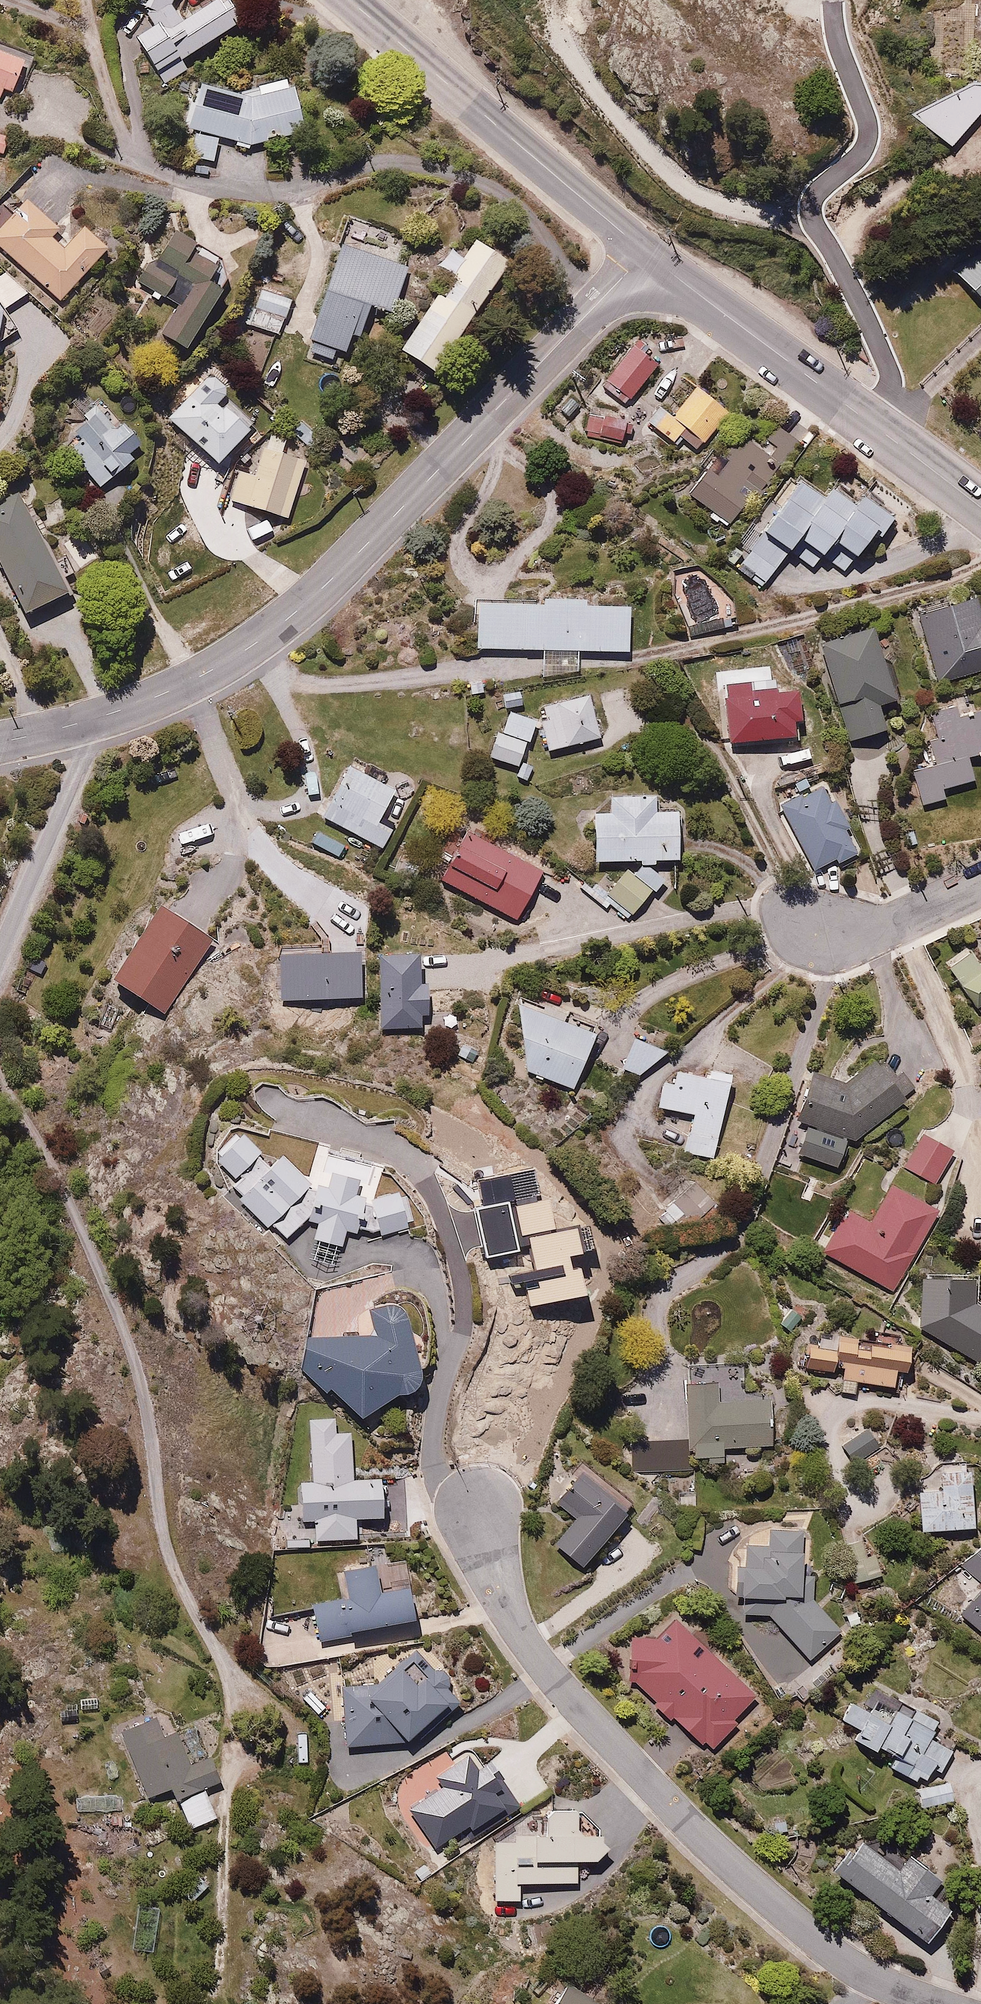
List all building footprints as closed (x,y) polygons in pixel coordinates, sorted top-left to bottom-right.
[(137,1),(160,29),(142,44),(166,73),(242,22),(228,0),(222,0),(190,21),(174,4),(176,0),(137,0),(137,1)] [(1,98),(5,86),(18,91),(29,60),(0,49),(0,97),(1,98)] [(249,148),(305,129),(296,79),(261,85),(262,94),(249,97),(205,81),(188,127),(201,132),(197,158),(218,161),(221,138),(249,148)] [(972,82),(912,114),(952,147),(980,114),(980,83),(972,82)] [(27,199),(0,230),(0,245),(65,301),(111,248),(86,226),(69,246),(57,236),(62,229),(27,199)] [(189,351),(237,268),(171,230),(143,279),(184,302),(165,337),(189,351)] [(440,375),(513,264),(474,238),(401,350),(440,375)] [(411,265),(344,241),(305,351),(333,361),(338,348),(350,353),(358,333),(362,334),(373,305),(394,312),(411,265)] [(952,269),(980,300),(980,255),(974,248),(952,269)] [(19,332),(4,311),(29,294),(12,269),(0,277),(0,344),(19,332)] [(293,298),(263,287),(250,325),(268,332),(273,319),(284,323),(293,298)] [(661,358),(631,339),(606,377),(636,396),(661,358)] [(227,400),(235,392),(211,368),(166,414),(220,466),(257,429),(227,400)] [(696,377),(655,426),(675,443),(683,433),(702,448),(735,410),(696,377)] [(586,403),(567,390),(556,407),(576,419),(586,403)] [(87,439),(73,449),(100,487),(138,460),(127,445),(138,437),(114,404),(80,429),(87,439)] [(287,443),(260,436),(252,468),(243,466),(234,502),(292,517),(307,457),(285,451),(287,443)] [(692,496),(732,527),(777,467),(767,460),(770,456),(745,437),(732,455),(716,442),(697,467),(708,475),(692,496)] [(824,495),(800,478),(740,564),(768,583),(792,550),(817,567),(828,552),(849,567),(873,532),(878,535),(893,513),(865,494),(856,507),(829,488),(824,495)] [(0,501),(0,559),(24,615),(72,595),(27,490),(0,501)] [(922,614),(939,682),(980,671),(980,610),(978,600),(922,614)] [(475,605),(474,651),(540,652),(540,667),(578,667),(578,652),(625,653),(626,607),(475,605)] [(870,624),(817,641),(849,742),(886,730),(878,705),(894,700),(870,624)] [(721,682),(728,742),(793,735),(792,720),(804,719),(801,691),(778,693),(777,688),(750,691),(748,679),(721,682)] [(600,738),(588,693),(536,708),(549,752),(600,738)] [(970,704),(968,696),(949,700),(951,711),(917,718),(926,761),(908,764),(917,806),(949,799),(947,787),(973,782),(967,753),(980,751),(980,701),(970,704)] [(501,733),(493,731),(485,752),(521,765),(537,721),(509,711),(501,733)] [(380,822),(396,789),(345,765),(321,816),(386,846),(395,829),(380,822)] [(824,777),(776,803),(815,874),(862,848),(824,777)] [(608,797),(608,811),(590,811),(590,861),(674,860),(674,811),(655,811),(655,797),(608,797)] [(468,830),(443,884),(520,919),(545,865),(468,830)] [(658,885),(629,864),(602,902),(632,923),(658,885)] [(216,934),(160,902),(114,983),(169,1015),(216,934)] [(946,962),(977,1008),(980,1006),(980,964),(970,948),(946,962)] [(426,982),(420,982),(418,949),(376,953),(382,1027),(424,1023),(423,1013),(429,1012),(426,982)] [(362,953),(280,956),(282,1001),(363,998),(362,953)] [(599,1033),(522,1004),(531,1071),(578,1089),(599,1033)] [(641,1078),(669,1049),(639,1034),(622,1068),(641,1078)] [(848,1138),(852,1139),(909,1100),(881,1060),(845,1085),(815,1076),(800,1121),(811,1125),(800,1155),(838,1168),(848,1138)] [(715,1159),(728,1075),(709,1072),(708,1075),(673,1070),(670,1085),(661,1083),(657,1109),(691,1114),(685,1154),(715,1159)] [(270,1167),(237,1130),(208,1157),(242,1195),(234,1204),(261,1231),(268,1224),(283,1239),(300,1221),(313,1223),(310,1240),(342,1246),(345,1232),(359,1234),(361,1219),(366,1232),(375,1229),(378,1237),(409,1228),(397,1190),(376,1197),(382,1176),(314,1155),(306,1181),(280,1156),(270,1167)] [(955,1151),(919,1133),(901,1169),(938,1187),(955,1151)] [(486,1208),(476,1210),(486,1259),(521,1252),(520,1247),(530,1245),(535,1271),(510,1276),(511,1283),(525,1281),(530,1306),(586,1295),(581,1267),(573,1269),(571,1258),(587,1255),(581,1224),(555,1229),(549,1199),(541,1200),(535,1170),(481,1181),(486,1208)] [(895,1290),(936,1211),(893,1188),(872,1228),(844,1213),(823,1253),(895,1290)] [(923,1275),(915,1325),(980,1364),(980,1311),(971,1305),(970,1278),(923,1275)] [(422,1375),(401,1305),(384,1305),(369,1314),(375,1334),(299,1340),(295,1372),(321,1396),(326,1390),(358,1418),(395,1394),(410,1390),(417,1384),(422,1375)] [(806,1369),(841,1377),(838,1390),(855,1394),(858,1380),(899,1389),(908,1349),(815,1328),(806,1369)] [(716,1378),(685,1381),(692,1463),(724,1460),(723,1450),(774,1445),(770,1400),(719,1404),(716,1378)] [(336,1418),(309,1420),(313,1482),(301,1482),(303,1522),(314,1522),(315,1541),(356,1540),(357,1520),(385,1519),(382,1479),(355,1479),(351,1433),(336,1434),(336,1418)] [(878,1443),(864,1427),(841,1447),(854,1464),(878,1443)] [(936,1477),(914,1479),(919,1533),(974,1528),(969,1464),(935,1467),(936,1477)] [(582,1569),(628,1509),(582,1473),(558,1504),(577,1519),(555,1547),(582,1569)] [(798,1598),(802,1533),(767,1531),(766,1548),(742,1547),(739,1595),(798,1598)] [(963,1567),(980,1582),(980,1548),(963,1567)] [(348,1597),(313,1602),(319,1644),(352,1639),(352,1632),(411,1623),(406,1587),(376,1592),(372,1565),(344,1569),(348,1597)] [(960,1616),(980,1633),(980,1591),(960,1616)] [(787,1599),(768,1618),(808,1658),(838,1629),(809,1600),(798,1611),(787,1599)] [(756,1694),(670,1619),(655,1636),(650,1632),(626,1659),(642,1673),(632,1683),(712,1753),(738,1722),(734,1719),(756,1694)] [(406,1742),(453,1697),(434,1673),(416,1688),(399,1666),(365,1693),(371,1700),(338,1726),(348,1744),(406,1742)] [(886,1718),(853,1700),(842,1720),(857,1728),(851,1739),(873,1751),(876,1746),(893,1755),(888,1765),(918,1781),(920,1776),(926,1779),(934,1763),(942,1768),(953,1749),(931,1737),(940,1720),(920,1710),(915,1719),(892,1707),(886,1718)] [(177,1800),(204,1789),(222,1781),(212,1759),(189,1770),(172,1731),(161,1736),(153,1717),(119,1732),(148,1799),(168,1791),(172,1802),(177,1800)] [(413,1812),(439,1847),(467,1825),(472,1832),(502,1809),(506,1814),(521,1803),(490,1763),(480,1771),(467,1754),(456,1763),(450,1756),(431,1770),(444,1788),(413,1812)] [(948,1782),(918,1787),(921,1807),(951,1802),(948,1782)] [(204,1789),(177,1800),(190,1830),(217,1818),(204,1789)] [(521,1899),(520,1883),(576,1882),(576,1861),(603,1861),(602,1844),(597,1844),(597,1827),(576,1828),(575,1811),(542,1811),(543,1835),(512,1836),(513,1844),(494,1845),(494,1899),(521,1899)] [(857,1837),(833,1868),(925,1944),(951,1912),(928,1893),(939,1880),(913,1859),(901,1873),(857,1837)] [(210,1884),(199,1873),(181,1893),(192,1903),(210,1884)] [(563,1983),(549,2003),(596,2003),(563,1983)]
